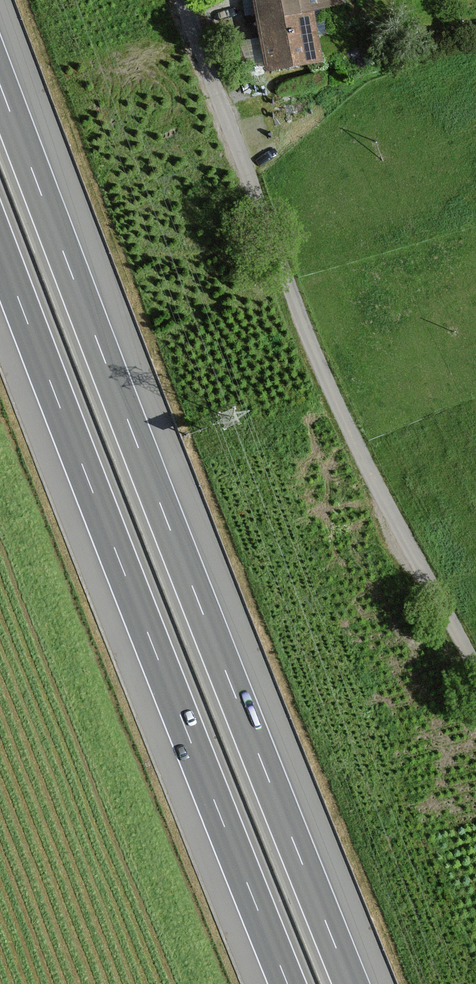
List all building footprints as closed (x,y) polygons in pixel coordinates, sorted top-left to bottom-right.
[(318,58),(309,7),(342,1),(342,0),(258,0),(269,67),(318,58)]
